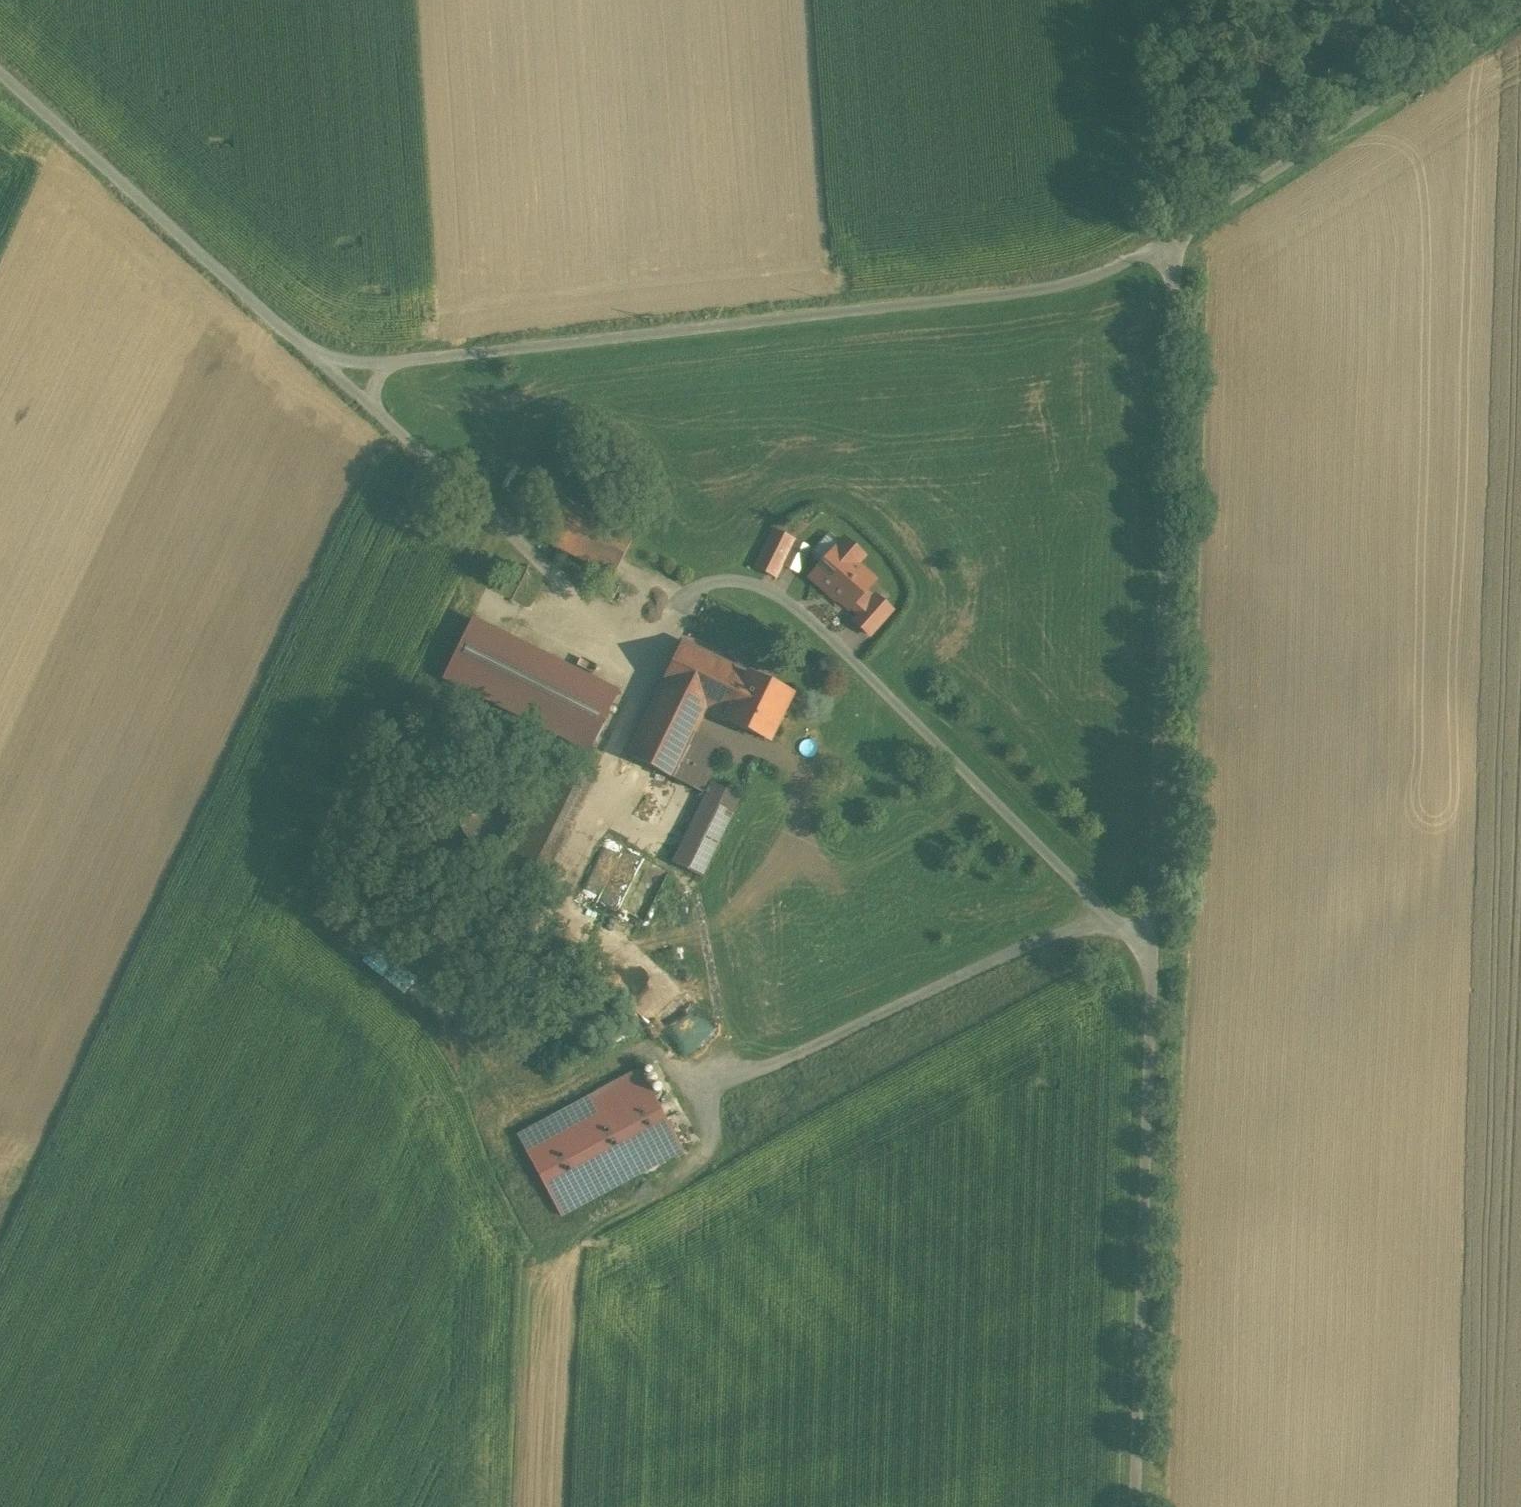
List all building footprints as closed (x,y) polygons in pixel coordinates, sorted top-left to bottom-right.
[(633,535),(562,499),(542,539),(613,575),(633,535)] [(794,540),(774,530),(755,567),(775,577),(782,564),(794,540)] [(844,539),(810,577),(829,594),(830,592),(848,608),(849,607),(858,614),(871,599),(864,592),(874,580),(856,564),(863,556),(844,539)] [(809,548),(794,540),(782,564),(797,572),(809,548)] [(892,611),(874,596),(871,599),(858,614),(852,620),(870,636),(892,611)] [(473,619),(445,676),(589,748),(617,691),(473,619)] [(724,719),(747,673),(683,642),(658,694),(627,756),(701,791),(722,748),(693,734),(703,712),(724,723),(726,720),(724,719)] [(792,695),(747,673),(724,719),(726,720),(769,741),(792,695)] [(551,759),(501,858),(531,873),(544,880),(594,781),(581,774),(551,759)] [(739,797),(711,784),(673,863),(701,876),(739,797)] [(639,1070),(517,1135),(560,1215),(682,1151),(639,1070)]
